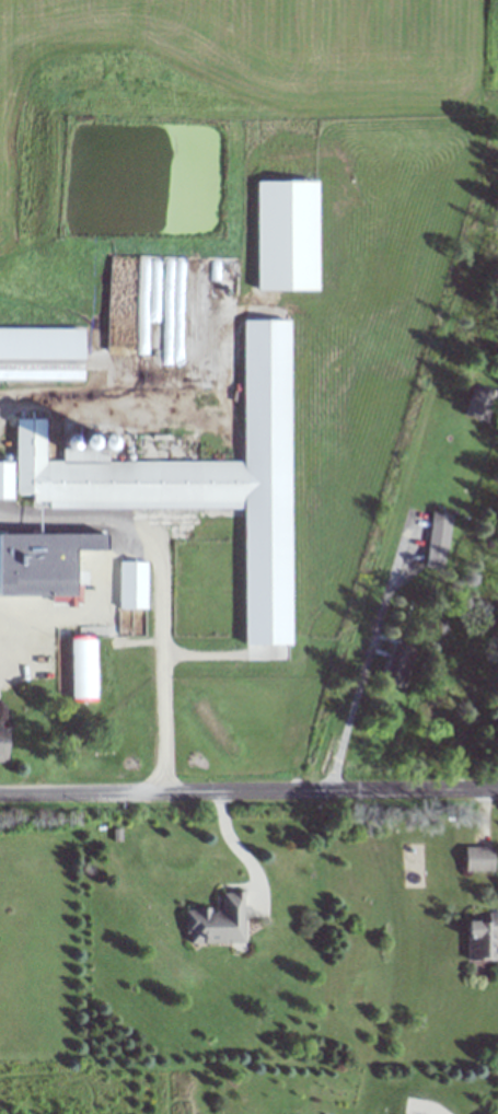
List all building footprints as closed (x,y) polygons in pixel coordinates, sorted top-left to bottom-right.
[(77,359),(77,328),(0,328),(0,359),(77,359)] [(463,417),(485,424),(494,392),(472,386),(463,417)] [(107,460),(107,432),(44,432),(44,419),(12,418),(12,463),(0,463),(0,498),(10,498),(10,493),(28,493),(28,503),(245,504),(245,461),(107,460)] [(451,514),(430,511),(423,563),(444,567),(451,514)] [(54,563),(21,563),(21,525),(0,525),(0,597),(27,597),(27,610),(54,610),(54,563)] [(142,561),(117,561),(116,608),(142,608),(142,561)] [(97,702),(97,635),(66,635),(66,702),(97,702)] [(393,660),(400,651),(391,645),(384,654),(393,660)] [(461,872),(490,872),(490,848),(461,848),(461,872)] [(238,892),(216,892),(216,908),(181,908),(182,944),(239,943),(238,892)] [(459,921),(459,939),(473,939),(473,960),(491,960),(491,937),(497,937),(497,914),(481,913),(481,921),(459,921)]
